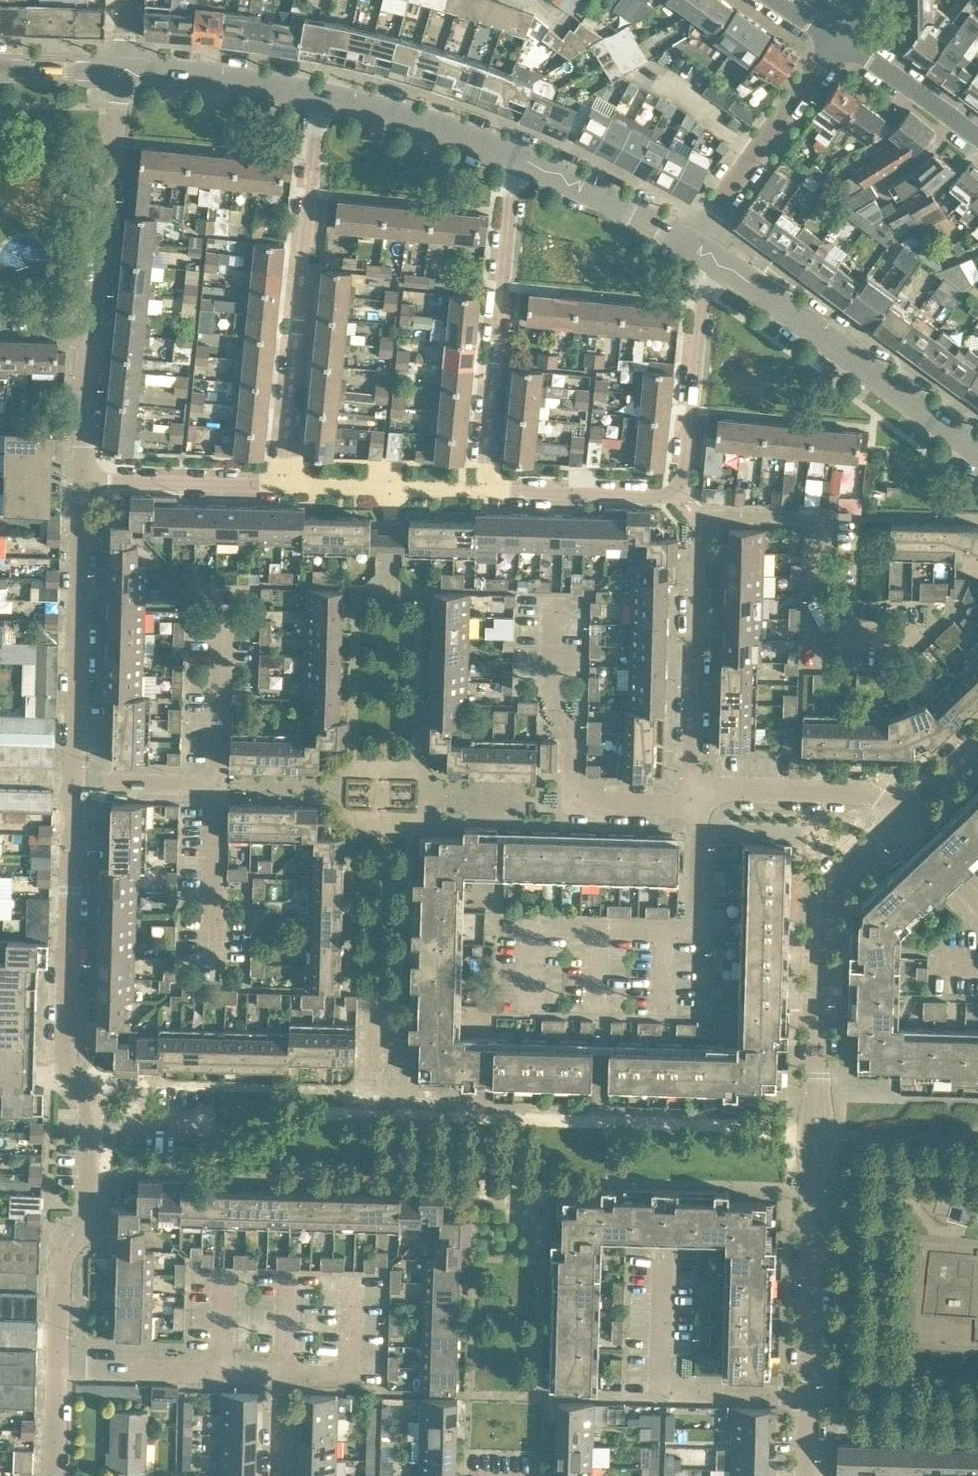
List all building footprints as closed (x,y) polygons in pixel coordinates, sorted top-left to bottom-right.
[(26,32),(28,3),(28,0),(0,0),(0,31),(26,32)] [(26,32),(50,33),(51,4),(52,0),(39,0),(39,4),(28,3),(26,32)] [(76,5),(75,33),(105,34),(106,6),(87,6),(87,0),(76,0),(76,5)] [(171,38),(193,40),(197,0),(173,0),(173,5),(171,38)] [(193,40),(220,43),(225,7),(225,2),(210,0),(197,0),(193,40)] [(246,46),(251,0),(239,0),(238,9),(225,7),(220,43),(246,46)] [(270,50),(275,17),(261,15),(262,11),(263,0),(251,0),(246,46),(270,50)] [(290,11),(304,13),(305,4),(300,0),(292,0),(290,11)] [(432,6),(455,13),(459,0),(434,0),(432,6)] [(455,13),(479,21),(486,0),(459,0),(455,13)] [(495,0),(486,0),(479,21),(492,25),(500,2),(495,0)] [(570,13),(580,0),(562,0),(558,4),(570,13)] [(613,8),(632,22),(655,7),(647,1),(648,0),(619,0),(613,8)] [(708,0),(670,0),(695,18),(708,0)] [(733,6),(724,0),(708,0),(695,18),(690,24),(689,35),(711,37),(733,6)] [(933,0),(904,0),(904,38),(904,51),(927,69),(969,11),(970,10),(977,0),(956,0),(947,12),(938,5),(933,5),(933,0)] [(502,29),(503,26),(510,5),(500,2),(492,25),(502,29)] [(75,33),(76,5),(51,4),(50,33),(75,33)] [(171,38),(173,5),(166,4),(146,4),(145,36),(171,38)] [(502,29),(514,33),(522,10),(510,5),(503,26),(502,29)] [(733,52),(755,22),(736,9),(715,38),(733,52)] [(525,37),(534,14),(522,10),(514,33),(525,37)] [(930,65),(934,69),(932,71),(942,78),(975,34),(977,30),(977,17),(969,11),(947,41),(930,65)] [(270,50),(298,54),(302,27),(303,21),(289,19),(290,17),(275,15),(275,17),(270,50)] [(316,58),(316,57),(321,58),(329,21),(318,19),(313,18),(303,17),(303,21),(302,27),(298,54),(307,56),(316,58)] [(592,43),(600,38),(604,36),(581,20),(574,30),(592,43)] [(329,21),(321,58),(344,63),(352,25),(329,21)] [(752,65),(771,39),(768,36),(770,33),(755,22),(733,52),(748,63),(752,65)] [(352,25),(344,63),(366,68),(375,31),(352,25)] [(604,36),(602,37),(614,56),(614,57),(638,42),(628,25),(616,32),(604,36)] [(563,38),(550,27),(541,38),(551,45),(569,58),(581,51),(563,38)] [(592,43),(574,30),(570,28),(563,38),(581,51),(591,44),(592,43)] [(398,37),(375,31),(366,68),(388,74),(398,37)] [(941,79),(956,90),(977,61),(977,36),(975,34),(942,78),(941,79)] [(771,78),(778,83),(800,54),(774,35),(738,85),(743,94),(771,78)] [(398,37),(388,74),(410,80),(421,43),(398,37)] [(592,43),(591,44),(602,63),(614,56),(602,37),(600,38),(592,43)] [(638,42),(614,57),(625,73),(648,60),(647,56),(638,42)] [(444,50),(421,43),(410,80),(432,86),(444,50)] [(444,50),(432,86),(454,94),(466,57),(444,50)] [(664,51),(657,60),(664,65),(671,56),(664,51)] [(614,56),(602,63),(613,80),(620,76),(625,73),(614,57),(614,56)] [(489,65),(466,57),(454,94),(476,101),(489,65)] [(503,95),(498,109),(502,111),(519,118),(535,79),(541,76),(543,75),(515,64),(511,73),(503,95)] [(498,109),(503,95),(511,73),(489,65),(476,101),(498,109)] [(959,92),(977,106),(977,66),(959,92)] [(541,76),(535,79),(519,118),(544,128),(550,114),(545,112),(551,98),(555,89),(552,81),(541,76)] [(634,95),(639,86),(631,82),(630,81),(625,90),(634,95)] [(820,108),(813,118),(823,125),(816,136),(818,137),(814,144),(823,150),(833,138),(861,99),(838,83),(823,104),(820,108)] [(556,100),(551,98),(545,112),(550,114),(544,128),(565,137),(568,128),(580,99),(559,91),(556,100)] [(736,112),(748,121),(750,122),(758,111),(738,95),(729,107),(734,110),(734,111),(736,112)] [(655,106),(664,110),(668,102),(660,97),(655,106)] [(580,99),(568,128),(577,133),(575,137),(595,147),(612,116),(580,99)] [(861,99),(833,138),(842,144),(852,130),(867,141),(876,129),(885,117),(861,99)] [(668,102),(664,110),(672,115),(677,106),(668,102)] [(612,116),(595,147),(615,157),(634,121),(615,110),(612,116)] [(870,181),(915,154),(933,132),(935,130),(910,110),(897,126),(891,134),(901,142),(856,171),(865,185),(870,181)] [(727,124),(735,130),(741,121),(733,115),(727,124)] [(634,121),(615,157),(633,167),(650,136),(653,131),(634,121)] [(705,127),(698,121),(692,129),(699,134),(705,127)] [(650,136),(633,167),(653,178),(670,146),(650,136)] [(670,146),(653,178),(671,187),(693,147),(675,137),(670,146)] [(726,151),(730,145),(722,140),(716,148),(724,154),(726,151)] [(149,203),(151,180),(141,179),(142,176),(163,178),(166,149),(143,147),(135,146),(131,178),(129,201),(149,203)] [(693,147),(671,187),(691,198),(713,158),(693,147)] [(166,149),(163,178),(162,183),(172,184),(172,179),(187,180),(190,151),(166,149)] [(190,151),(187,180),(201,182),(199,203),(209,204),(214,154),(190,151)] [(913,172),(889,188),(897,199),(922,182),(929,189),(930,189),(954,167),(934,153),(913,172)] [(209,204),(217,205),(219,184),(235,185),(238,156),(214,154),(209,204)] [(238,156),(235,185),(249,187),(249,192),(257,193),(258,187),(260,187),(262,159),(238,156)] [(262,159),(260,187),(282,190),(283,178),(292,179),(293,162),(262,159)] [(829,173),(812,161),(805,170),(809,173),(820,182),(822,183),(829,173)] [(949,212),(957,218),(959,215),(977,193),(977,189),(977,166),(973,162),(950,187),(963,197),(949,212)] [(758,242),(776,218),(783,209),(770,199),(786,177),(775,169),(735,224),(758,242)] [(820,182),(809,173),(803,181),(814,190),(820,182)] [(878,196),(870,181),(865,185),(843,198),(850,203),(858,209),(876,198),(878,196)] [(886,214),(874,221),(885,230),(907,218),(915,232),(945,216),(930,189),(929,189),(897,208),(886,214)] [(959,215),(973,227),(977,223),(977,222),(977,193),(959,215)] [(831,203),(843,212),(850,203),(843,198),(838,194),(831,203)] [(871,219),(874,221),(886,214),(880,206),(876,198),(858,209),(871,219)] [(337,217),(336,228),(359,230),(362,202),(330,199),(328,216),(329,216),(337,217)] [(129,201),(125,237),(154,239),(159,240),(160,232),(155,231),(156,220),(163,221),(165,206),(149,204),(149,203),(129,201)] [(386,204),(362,202),(359,230),(361,231),(360,238),(369,239),(370,232),(383,234),(386,204)] [(174,207),(173,213),(182,221),(183,221),(185,204),(175,203),(174,207)] [(843,212),(865,229),(871,219),(858,209),(850,203),(843,212)] [(410,207),(386,204),(383,234),(397,235),(397,241),(406,242),(410,207)] [(165,206),(163,221),(173,222),(173,213),(174,207),(165,206)] [(434,209),(410,207),(406,242),(414,243),(415,236),(431,238),(434,209)] [(431,238),(430,244),(454,247),(455,240),(458,211),(434,209),(431,238)] [(783,209),(776,218),(758,242),(778,257),(797,231),(795,230),(801,222),(783,209)] [(489,214),(458,211),(455,240),(486,243),(489,214)] [(198,217),(197,230),(206,231),(208,218),(198,217)] [(208,218),(206,231),(230,233),(232,220),(208,218)] [(885,230),(874,221),(871,219),(865,229),(887,246),(894,237),(885,230)] [(232,220),(230,233),(255,236),(256,223),(232,220)] [(263,223),(256,223),(255,236),(262,236),(263,223)] [(778,257),(799,272),(823,239),(804,225),(799,232),(797,231),(778,257)] [(191,235),(190,245),(202,246),(203,236),(191,235)] [(823,239),(799,272),(821,288),(842,260),(841,259),(847,251),(826,235),(823,239)] [(159,240),(125,237),(123,260),(152,263),(153,251),(158,251),(159,240)] [(959,240),(953,244),(960,253),(966,248),(959,240)] [(249,254),(248,264),(282,268),(285,244),(256,242),(255,254),(249,254)] [(202,246),(190,245),(189,255),(201,256),(202,246)] [(905,245),(893,262),(906,271),(911,275),(923,259),(917,254),(905,245)] [(942,268),(930,247),(917,254),(923,259),(938,270),(942,268)] [(208,250),(207,260),(219,261),(220,251),(208,250)] [(357,257),(344,255),(343,266),(356,267),(357,257)] [(379,275),(380,263),(371,262),(371,258),(357,257),(356,267),(367,269),(366,273),(379,275)] [(121,284),(154,287),(155,280),(150,279),(152,263),(123,260),(121,284)] [(219,261),(207,260),(206,270),(218,271),(219,261)] [(851,267),(842,260),(821,288),(844,305),(861,282),(848,272),(851,267)] [(938,270),(945,276),(961,288),(971,282),(959,262),(942,268),(938,270)] [(379,275),(393,276),(394,265),(380,263),(379,275)] [(282,268),(248,264),(247,274),(253,274),(252,288),(280,291),(282,268)] [(321,292),(357,296),(357,289),(350,288),(352,272),(323,269),(321,292)] [(844,305),(873,326),(893,299),(911,275),(906,271),(895,286),(892,283),(889,287),(869,272),(861,282),(844,305)] [(407,273),(406,275),(406,284),(432,287),(432,285),(433,276),(407,273)] [(450,274),(449,286),(449,288),(461,289),(462,276),(450,274)] [(945,276),(938,285),(958,301),(965,291),(964,290),(961,288),(945,276)] [(186,281),(185,292),(197,293),(199,283),(186,281)] [(118,307),(147,310),(148,297),(153,298),(154,287),(121,284),(118,307)] [(244,302),(243,311),(278,315),(280,291),(252,288),(250,303),(244,302)] [(386,289),(385,299),(398,300),(399,291),(386,289)] [(197,293),(185,292),(184,302),(196,303),(197,293)] [(385,299),(357,296),(321,292),(319,316),(348,319),(349,306),(356,306),(397,309),(398,300),(385,299)] [(555,295),(554,295),(522,292),(520,309),(529,310),(528,321),(551,323),(555,295)] [(445,310),(445,317),(478,320),(480,296),(452,293),(450,311),(445,310)] [(555,295),(551,323),(552,323),(551,330),(560,330),(561,325),(575,326),(578,297),(555,295)] [(601,300),(578,297),(575,326),(589,328),(589,333),(598,334),(601,300)] [(203,298),(202,307),(214,308),(215,299),(203,298)] [(915,316),(918,312),(921,308),(911,300),(905,308),(893,299),(873,326),(895,343),(915,316)] [(625,302),(601,300),(598,334),(606,335),(606,329),(622,331),(625,302)] [(977,317),(977,301),(977,300),(969,310),(977,317)] [(403,302),(402,311),(415,313),(416,303),(403,302)] [(648,304),(625,302),(622,331),(636,332),(636,338),(634,359),(642,360),(644,339),(645,333),(648,304)] [(681,308),(648,304),(645,333),(669,335),(670,324),(679,325),(681,308)] [(116,331),(150,334),(150,327),(145,327),(147,310),(118,307),(116,331)] [(211,332),(214,308),(202,307),(199,330),(211,332)] [(278,315),(243,311),(237,311),(235,334),(246,335),(275,338),(278,315)] [(415,313),(402,311),(401,321),(415,322),(415,314),(415,313)] [(918,312),(915,316),(895,343),(917,359),(934,336),(932,335),(938,327),(918,312)] [(415,322),(414,323),(433,325),(434,315),(415,314),(415,322)] [(318,316),(316,339),(351,343),(352,333),(347,332),(348,319),(319,316),(318,316)] [(476,343),(478,320),(445,317),(444,327),(449,327),(448,341),(476,343)] [(182,328),(180,338),(193,340),(194,329),(182,328)] [(935,337),(934,336),(917,359),(937,374),(956,349),(960,343),(942,329),(935,337)] [(113,354),(141,357),(143,344),(149,344),(150,334),(116,331),(113,354)] [(275,338),(246,335),(245,350),(239,350),(238,358),(273,362),(275,338)] [(382,336),(381,345),(394,346),(395,337),(382,336)] [(193,340),(180,338),(179,349),(192,350),(193,340)] [(10,377),(10,367),(11,340),(0,339),(0,377),(10,377)] [(316,339),(314,363),(343,365),(344,351),(351,351),(351,343),(316,339)] [(11,340),(10,367),(34,368),(34,340),(11,340)] [(34,340),(34,368),(65,369),(66,352),(57,352),(58,341),(34,340)] [(440,357),(440,363),(473,367),(476,343),(448,341),(446,357),(440,357)] [(198,342),(197,353),(209,354),(210,344),(198,342)] [(394,346),(381,345),(380,355),(393,356),(394,346)] [(398,349),(398,359),(411,360),(412,350),(398,349)] [(937,374),(958,390),(961,392),(977,369),(975,367),(977,363),(977,355),(969,349),(965,355),(956,349),(937,374)] [(538,365),(548,366),(549,353),(539,352),(538,365)] [(594,366),(596,353),(586,352),(584,365),(585,365),(594,366)] [(209,354),(197,353),(196,363),(208,364),(209,354)] [(548,366),(557,367),(558,354),(549,353),(548,366)] [(606,354),(596,353),(594,366),(604,367),(606,354)] [(141,357),(113,354),(111,378),(145,381),(176,385),(188,386),(189,375),(140,370),(141,357)] [(238,358),(237,367),(243,368),(241,382),(271,385),(273,362),(238,358)] [(411,360),(398,359),(397,368),(410,369),(411,360)] [(650,361),(650,369),(661,371),(662,362),(650,361)] [(675,363),(662,362),(661,371),(674,372),(675,363)] [(311,386),(347,390),(347,381),(341,380),(343,365),(314,363),(311,386)] [(471,390),(473,367),(440,363),(439,373),(444,374),(443,388),(471,390)] [(512,391),(547,395),(564,396),(567,397),(568,388),(568,386),(546,384),(546,387),(542,386),(543,370),(514,368),(512,391)] [(671,396),(674,372),(661,371),(650,369),(645,369),(644,384),(638,384),(637,393),(671,396)] [(961,392),(977,405),(977,369),(961,392)] [(109,402),(137,404),(138,391),(144,392),(145,381),(111,378),(109,402)] [(596,379),(595,388),(608,390),(609,380),(596,379)] [(271,385),(241,382),(240,397),(233,397),(233,405),(268,408),(271,385)] [(378,382),(377,393),(390,394),(391,384),(378,382)] [(395,383),(394,391),(406,392),(407,384),(395,383)] [(187,396),(188,386),(176,385),(175,395),(187,396)] [(390,394),(377,393),(347,390),(311,386),(309,409),(337,412),(339,398),(346,399),(389,403),(390,394)] [(435,403),(434,410),(469,414),(471,390),(443,388),(441,404),(435,403)] [(568,388),(567,397),(575,398),(589,399),(590,390),(576,388),(576,389),(568,388)] [(607,399),(608,390),(595,388),(594,397),(607,399)] [(193,390),(192,401),(204,402),(205,392),(193,390)] [(512,391),(510,415),(538,418),(540,404),(546,405),(547,395),(512,391)] [(669,419),(671,396),(637,393),(637,400),(642,401),(641,416),(669,419)] [(392,405),(393,405),(405,407),(406,398),(393,396),(392,405)] [(564,396),(563,402),(570,407),(588,408),(589,399),(575,398),(567,397),(564,396)] [(8,425),(8,412),(9,399),(0,399),(0,425),(8,425)] [(204,402),(192,401),(191,411),(203,412),(204,402)] [(142,417),(136,417),(137,404),(109,402),(106,425),(141,429),(142,417)] [(268,408),(233,405),(232,414),(238,415),(237,429),(266,432),(268,408)] [(392,405),(391,415),(404,416),(405,407),(392,405)] [(376,411),(375,416),(387,417),(388,406),(376,411)] [(337,412),(309,409),(307,433),(341,436),(371,438),(371,439),(384,441),(385,431),(336,426),(337,412)] [(466,437),(469,414),(434,410),(433,420),(439,421),(437,434),(466,437)] [(18,412),(8,412),(8,425),(18,425),(18,412)] [(55,413),(54,426),(64,426),(64,413),(55,413)] [(538,418),(510,415),(507,438),(535,441),(541,442),(541,441),(542,432),(537,431),(538,418)] [(624,415),(622,437),(632,438),(632,437),(667,441),(669,419),(641,416),(624,415)] [(743,420),(710,416),(708,434),(717,434),(716,445),(707,444),(704,472),(722,473),(725,447),(740,448),(743,420)] [(748,449),(764,451),(767,422),(743,420),(740,448),(739,454),(748,455),(748,449)] [(790,424),(767,422),(764,451),(778,452),(777,458),(786,459),(790,424)] [(171,432),(183,433),(184,424),(172,423),(171,432)] [(813,427),(790,424),(786,459),(795,459),(795,454),(810,455),(813,427)] [(134,436),(183,441),(183,433),(171,432),(141,429),(106,425),(104,449),(133,452),(134,436)] [(590,435),(603,436),(604,436),(604,427),(591,426),(590,435)] [(836,429),(813,427),(810,455),(824,457),(823,462),(833,463),(833,460),(833,458),(836,429)] [(266,432),(237,429),(236,444),(216,444),(215,453),(264,455),(266,432)] [(858,449),(867,450),(869,432),(836,429),(833,458),(857,460),(858,449)] [(51,452),(52,440),(52,431),(8,430),(7,451),(41,452),(51,452)] [(403,431),(389,430),(386,458),(400,459),(403,431)] [(334,444),(341,445),(342,436),(341,436),(307,433),(304,456),(333,457),(334,444)] [(416,450),(416,459),(464,461),(466,437),(437,434),(436,451),(416,450)] [(570,444),(584,445),(585,437),(571,435),(570,444)] [(600,465),(603,436),(590,435),(587,464),(600,465)] [(636,448),(635,466),(664,467),(667,441),(632,437),(632,438),(621,437),(621,448),(636,448)] [(535,441),(507,438),(505,462),(534,463),(535,450),(569,453),(569,464),(582,464),(584,445),(570,444),(541,441),(541,442),(535,441)] [(370,447),(369,458),(382,458),(384,441),(371,439),(370,447)] [(51,464),(51,452),(41,452),(7,451),(7,471),(51,473),(51,464)] [(785,472),(781,504),(791,505),(794,473),(795,459),(786,459),(785,472)] [(50,493),(51,473),(7,471),(6,492),(40,493),(50,493)] [(772,503),(781,504),(785,472),(775,471),(774,483),(772,503)] [(819,505),(827,505),(830,491),(831,480),(822,479),(819,505)] [(830,491),(827,505),(837,506),(840,481),(831,480),(830,491)] [(898,486),(888,485),(887,494),(900,495),(901,486),(898,486)] [(734,503),(736,490),(726,489),(725,502),(734,503)] [(745,491),(736,490),(734,503),(744,504),(745,491)] [(41,514),(50,514),(50,493),(40,493),(6,492),(6,513),(41,514)] [(124,508),(120,511),(132,524),(144,524),(153,524),(154,495),(131,494),(131,508),(124,508)] [(144,524),(143,536),(144,536),(152,536),(152,531),(173,531),(174,531),(175,504),(176,504),(176,495),(154,495),(153,524),(144,524)] [(850,496),(849,511),(860,511),(860,497),(850,496)] [(174,531),(173,531),(173,540),(195,541),(197,505),(176,504),(175,504),(174,531)] [(197,505),(195,541),(217,541),(218,505),(197,505)] [(240,506),(218,505),(217,541),(239,542),(240,506)] [(240,506),(239,542),(261,542),(261,507),(240,506)] [(283,507),(261,507),(261,542),(282,543),(283,507)] [(283,507),(282,543),(303,543),(304,543),(304,517),(305,517),(305,508),(283,507)] [(628,544),(628,508),(606,508),(605,516),(607,543),(628,544)] [(628,544),(627,550),(636,550),(636,538),(649,538),(661,527),(658,523),(651,523),(651,509),(628,508),(628,544)] [(103,521),(102,544),(132,545),(132,535),(132,524),(120,511),(117,515),(117,522),(103,521)] [(477,548),(496,549),(497,513),(476,513),(475,521),(477,548)] [(518,549),(519,514),(497,513),(496,549),(518,549)] [(41,514),(40,535),(48,536),(48,526),(61,527),(61,514),(50,514),(41,514)] [(539,550),(540,515),(519,514),(518,549),(539,550)] [(561,551),(562,515),(540,515),(539,550),(561,551)] [(583,551),(584,516),(562,515),(561,551),(583,551)] [(607,543),(605,516),(584,516),(583,551),(607,552),(607,543)] [(327,517),(305,517),(304,517),(304,543),(303,543),(303,552),(326,553),(327,517)] [(349,518),(327,517),(326,553),(348,554),(349,518)] [(371,518),(349,518),(348,554),(370,554),(370,552),(386,553),(403,553),(409,553),(409,555),(431,556),(432,520),(410,520),(410,529),(403,529),(387,529),(370,528),(371,518)] [(454,521),(432,520),(431,556),(453,557),(454,521)] [(475,521),(454,521),(453,557),(476,557),(477,548),(475,521)] [(890,558),(912,559),(913,523),(891,523),(890,558)] [(935,524),(913,523),(912,559),(934,560),(935,524)] [(957,525),(935,524),(934,560),(956,560),(957,525)] [(957,525),(956,560),(977,570),(977,525),(957,525)] [(48,526),(48,536),(61,536),(61,527),(48,526)] [(648,550),(648,559),(677,560),(678,537),(664,537),(664,530),(661,527),(649,538),(648,550)] [(729,529),(728,551),(764,552),(765,530),(729,529)] [(802,531),(792,530),(791,542),(802,542),(802,531)] [(102,566),(110,567),(110,565),(137,566),(138,565),(138,544),(144,544),(144,536),(143,536),(132,535),(132,545),(102,544),(102,566)] [(48,536),(48,545),(60,545),(61,536),(48,536)] [(668,581),(668,582),(677,583),(677,560),(648,559),(648,550),(636,549),(636,550),(635,558),(641,558),(641,579),(641,580),(668,581)] [(728,551),(728,573),(763,574),(764,552),(728,551)] [(801,575),(801,563),(791,563),(790,575),(801,575)] [(110,587),(146,588),(146,565),(138,565),(137,566),(110,565),(110,567),(110,587)] [(184,570),(184,575),(194,576),(194,566),(184,565),(184,570)] [(194,566),(194,576),(194,581),(206,582),(206,571),(198,571),(199,566),(194,566)] [(47,569),(47,578),(60,579),(60,569),(47,569)] [(313,583),(325,583),(325,570),(314,569),(313,583)] [(337,570),(325,570),(325,583),(336,583),(337,570)] [(268,581),(280,582),(281,571),(269,571),(268,581)] [(293,572),(281,571),(280,582),(292,582),(293,572)] [(226,582),(238,583),(238,572),(226,572),(226,582)] [(249,572),(238,572),(238,583),(249,583),(249,572)] [(453,586),(453,573),(442,573),(442,586),(453,586)] [(464,574),(453,573),(453,586),(464,587),(464,574)] [(728,573),(727,594),(763,596),(773,596),(773,574),(763,574),(728,573)] [(801,586),(801,575),(790,575),(790,586),(801,586)] [(583,576),(583,580),(582,592),(583,592),(583,587),(594,587),(594,583),(594,576),(583,576)] [(476,587),(495,588),(496,577),(476,577),(476,587)] [(507,578),(496,577),(495,588),(507,588),(507,578)] [(955,577),(955,586),(961,587),(965,577),(955,577)] [(46,587),(59,588),(60,579),(47,578),(46,587)] [(171,578),(170,589),(175,589),(180,589),(181,578),(176,578),(171,578)] [(632,602),(667,603),(668,582),(668,581),(641,580),(641,579),(633,579),(632,602)] [(966,589),(971,594),(977,587),(971,579),(966,589)] [(528,590),(539,590),(540,580),(528,580),(528,590)] [(551,580),(540,580),(539,590),(551,591),(551,580)] [(571,591),(582,592),(583,580),(572,580),(571,591)] [(957,597),(961,587),(955,586),(951,586),(951,596),(957,597)] [(110,587),(109,609),(145,610),(146,588),(110,587)] [(262,587),(262,599),(272,599),(272,587),(262,587)] [(342,611),(343,589),(307,588),(307,610),(342,611)] [(175,600),(186,601),(186,589),(180,589),(175,589),(170,589),(175,589),(175,600)] [(975,598),(971,594),(966,589),(962,599),(965,602),(975,598)] [(601,590),(597,590),(597,601),(602,601),(607,601),(607,590),(601,590)] [(470,593),(434,592),(434,614),(469,615),(470,593)] [(505,616),(515,616),(516,594),(505,593),(505,594),(489,594),(488,615),(505,616)] [(726,616),(762,617),(763,596),(727,594),(726,616)] [(602,601),(597,601),(591,601),(591,612),(602,613),(602,601)] [(667,603),(632,602),(631,623),(667,624),(667,603)] [(976,616),(977,609),(977,603),(967,607),(967,611),(976,616)] [(790,606),(789,618),(800,618),(800,607),(790,606)] [(145,610),(109,609),(109,630),(144,631),(145,610)] [(306,631),(342,632),(342,611),(307,610),(306,631)] [(45,611),(45,619),(58,619),(59,612),(45,611)] [(434,614),(433,636),(469,637),(469,615),(434,614)] [(726,616),(726,638),(762,639),(762,617),(726,616)] [(967,628),(970,625),(974,621),(964,616),(960,621),(967,628)] [(800,618),(789,618),(789,629),(799,630),(800,618)] [(45,630),(58,630),(58,619),(45,619),(45,630)] [(261,619),(261,631),(271,631),(271,620),(261,619)] [(958,625),(954,620),(944,630),(949,634),(958,625)] [(174,621),(174,632),(185,632),(185,621),(174,621)] [(970,625),(976,632),(977,631),(977,623),(974,621),(970,625)] [(666,646),(667,624),(631,623),(630,645),(666,646)] [(949,634),(953,638),(962,629),(958,625),(949,634)] [(504,626),(504,638),(515,638),(515,626),(504,626)] [(953,638),(957,643),(967,634),(962,629),(953,638)] [(144,653),(144,631),(109,630),(108,652),(144,653)] [(953,638),(949,634),(944,630),(940,634),(948,643),(953,638)] [(271,643),(271,631),(261,631),(260,642),(271,643)] [(341,654),(342,632),(306,631),(305,653),(341,654)] [(185,632),(174,632),(174,644),(184,644),(185,632)] [(601,633),(590,632),(590,644),(601,644),(601,633)] [(943,647),(948,643),(940,634),(935,639),(943,647)] [(433,636),(432,658),(468,659),(469,637),(433,636)] [(504,649),(514,649),(515,638),(504,638),(504,649)] [(761,661),(762,639),(726,638),(725,659),(758,660),(758,661),(761,661)] [(953,638),(948,643),(943,647),(947,652),(957,643),(953,638)] [(58,643),(0,641),(0,661),(24,662),(37,662),(36,695),(27,694),(27,714),(56,715),(58,643)] [(600,656),(601,644),(590,644),(590,655),(600,656)] [(665,668),(666,646),(630,645),(630,667),(665,668)] [(792,662),(798,662),(799,650),(788,650),(788,662),(792,662)] [(923,650),(918,655),(926,664),(931,659),(923,650)] [(143,674),(144,653),(108,652),(107,673),(143,674)] [(260,652),(259,674),(270,674),(270,666),(284,666),(284,653),(260,652)] [(305,674),(341,675),(341,654),(305,653),(305,674)] [(921,668),(926,664),(918,655),(913,659),(917,664),(921,668)] [(468,680),(468,659),(432,658),(432,679),(468,680)] [(722,659),(722,681),(758,682),(758,661),(758,660),(725,659),(722,659)] [(917,664),(913,659),(903,668),(907,673),(917,664)] [(931,659),(926,664),(921,668),(925,673),(935,663),(931,659)] [(972,659),(956,673),(977,696),(977,665),(972,659)] [(173,664),(173,675),(183,676),(184,664),(173,664)] [(917,664),(907,673),(912,677),(921,668),(917,664)] [(665,689),(665,668),(630,667),(629,688),(665,689)] [(916,682),(925,673),(921,668),(912,677),(916,682)] [(502,681),(503,681),(513,681),(513,670),(503,669),(502,681)] [(143,674),(107,673),(107,696),(115,696),(142,696),(143,674)] [(941,688),(965,714),(977,702),(977,696),(956,673),(941,688)] [(269,686),(270,674),(259,674),(259,686),(269,686)] [(340,697),(341,675),(305,674),(304,698),(313,699),(340,697)] [(899,678),(902,688),(907,684),(910,682),(903,674),(899,678)] [(173,675),(172,697),(183,697),(183,676),(173,675)] [(589,687),(600,687),(600,676),(589,676),(589,687)] [(432,679),(431,700),(431,701),(458,702),(458,703),(467,703),(468,680),(432,679)] [(887,690),(891,690),(897,690),(893,680),(887,680),(887,690)] [(502,692),(503,692),(513,693),(513,681),(503,681),(502,681),(502,692)] [(722,681),(721,703),(757,704),(758,682),(722,681)] [(902,688),(906,698),(914,691),(907,684),(902,688)] [(600,699),(600,687),(589,687),(588,698),(600,699)] [(655,711),(664,712),(665,689),(629,688),(629,709),(629,710),(655,711)] [(950,729),(965,714),(941,688),(925,703),(950,729)] [(897,690),(891,690),(891,700),(901,700),(897,690)] [(253,702),(253,693),(233,692),(233,704),(252,704),(253,702)] [(151,696),(142,696),(115,696),(115,718),(151,719),(151,696)] [(312,720),(348,720),(349,697),(340,697),(313,699),(312,720)] [(451,732),(463,732),(464,724),(458,724),(458,703),(458,702),(431,701),(431,700),(422,699),(422,722),(451,723),(451,732)] [(518,712),(538,713),(538,701),(518,700),(518,712)] [(277,703),(263,702),(263,714),(276,714),(277,703)] [(721,703),(721,725),(756,726),(757,704),(721,703)] [(931,746),(950,729),(925,703),(890,716),(889,752),(915,753),(915,740),(922,737),(931,746)] [(169,708),(169,719),(182,719),(182,708),(169,708)] [(494,721),(503,721),(507,721),(507,709),(494,709),(494,721)] [(619,732),(655,733),(655,711),(629,710),(629,709),(620,709),(619,732)] [(9,743),(20,744),(32,744),(43,744),(55,745),(56,715),(27,714),(0,713),(0,743),(9,743)] [(802,749),(824,750),(825,714),(803,714),(802,749)] [(825,714),(824,750),(846,751),(847,715),(825,714)] [(846,751),(868,751),(869,716),(847,715),(846,751)] [(869,716),(868,751),(889,752),(890,716),(869,716)] [(115,718),(114,740),(150,741),(151,719),(115,718)] [(182,731),(182,719),(169,719),(168,731),(182,731)] [(588,719),(588,731),(601,731),(601,720),(588,719)] [(348,743),(348,720),(312,720),(307,720),(306,727),(329,753),(333,749),(333,742),(348,743)] [(435,752),(438,755),(463,732),(451,732),(451,723),(422,722),(421,745),(435,745),(435,752)] [(721,725),(720,747),(756,748),(756,738),(765,738),(765,726),(756,726),(721,725)] [(298,727),(298,733),(297,769),(319,769),(319,755),(326,755),(329,753),(306,727),(298,727)] [(231,767),(253,767),(254,732),(232,731),(231,767)] [(601,743),(601,731),(588,731),(587,742),(601,743)] [(253,767),(275,768),(276,732),(254,732),(253,767)] [(275,768),(297,769),(298,733),(276,732),(275,768)] [(448,773),(470,774),(471,738),(471,732),(463,732),(438,755),(442,759),(448,759),(448,773)] [(618,754),(654,755),(655,733),(619,732),(618,754)] [(470,774),(492,774),(493,739),(471,738),(470,774)] [(514,775),(515,739),(493,739),(492,774),(514,775)] [(536,776),(537,740),(515,739),(514,775),(536,776)] [(149,763),(150,741),(114,740),(114,762),(149,763)] [(541,740),(541,768),(557,768),(557,741),(541,740)] [(8,765),(9,743),(0,743),(0,764),(8,765)] [(8,765),(20,765),(20,744),(9,743),(8,765)] [(20,765),(31,765),(32,744),(20,744),(20,765)] [(31,765),(43,766),(43,744),(32,744),(31,765)] [(43,766),(54,766),(55,745),(43,744),(43,766)] [(181,763),(181,752),(168,751),(168,763),(181,763)] [(618,776),(654,777),(654,755),(618,754),(618,776)] [(600,764),(587,763),(586,775),(600,775),(600,764)] [(19,789),(8,788),(7,810),(19,811),(19,789)] [(31,789),(19,789),(19,811),(30,811),(31,789)] [(42,789),(31,789),(30,811),(41,811),(42,789)] [(53,790),(42,789),(41,811),(53,812),(53,790)] [(849,994),(899,995),(899,993),(900,956),(901,952),(895,952),(895,933),(898,929),(901,932),(934,901),(939,896),(946,889),(948,888),(957,879),(964,873),(964,872),(965,871),(973,865),(977,860),(977,859),(977,790),(953,814),(950,817),(939,827),(938,828),(942,832),(935,839),(934,841),(926,848),(918,856),(916,857),(909,864),(905,859),(904,860),(894,870),(890,873),(890,874),(867,896),(872,901),(864,909),(863,914),(860,918),(859,931),(851,931),(850,962),(849,994)] [(112,803),(112,824),(148,825),(148,804),(112,803)] [(180,804),(166,804),(166,816),(179,816),(180,804)] [(251,840),(252,804),(230,804),(229,840),(251,840)] [(274,805),(252,804),(251,840),(273,841),(274,805)] [(296,806),(274,805),(273,841),(295,841),(296,806)] [(295,841),(295,847),(303,848),(303,836),(315,836),(328,824),(325,821),(318,820),(318,806),(296,806),(295,841)] [(40,824),(40,833),(52,833),(53,825),(40,824)] [(147,847),(148,825),(112,824),(111,846),(147,847)] [(303,848),(303,856),(309,856),(344,857),(345,835),(331,834),(331,827),(328,824),(315,836),(315,848),(303,848)] [(496,1088),(496,1085),(497,1038),(460,1037),(464,910),(465,870),(475,871),(475,876),(496,877),(498,827),(465,826),(464,837),(426,836),(425,879),(414,878),(414,891),(410,1016),(410,1024),(410,1034),(410,1036),(421,1037),(420,1075),(463,1076),(462,1087),(494,1088),(496,1088)] [(506,827),(504,877),(679,882),(680,841),(684,841),(684,835),(557,831),(508,829),(508,827),(506,827)] [(40,842),(52,842),(52,833),(40,833),(40,842)] [(165,837),(165,848),(178,848),(179,837),(165,837)] [(716,842),(715,854),(726,854),(727,842),(716,842)] [(744,843),(739,998),(738,1041),(778,1042),(788,1042),(789,1009),(781,1009),(781,1000),(787,1000),(788,987),(782,986),(782,973),(788,973),(789,948),(783,947),(783,934),(789,934),(790,909),(784,909),(784,896),(790,896),(791,871),(785,871),(785,858),(791,858),(792,844),(744,843)] [(111,846),(111,868),(111,869),(138,869),(138,870),(146,870),(147,847),(111,846)] [(178,860),(178,848),(165,848),(165,860),(178,860)] [(309,856),(308,878),(344,879),(344,857),(309,856)] [(259,859),(259,871),(272,871),(272,859),(259,859)] [(39,876),(51,876),(51,867),(39,866),(39,876)] [(248,867),(228,867),(228,879),(248,879),(248,870),(248,867)] [(137,891),(138,870),(138,869),(111,869),(111,868),(102,868),(101,890),(137,891)] [(715,870),(715,881),(726,881),(726,870),(715,870)] [(39,876),(39,885),(51,885),(51,876),(39,876)] [(265,877),(258,877),(254,876),(253,896),(265,897),(265,877)] [(343,900),(344,879),(308,878),(307,899),(343,900)] [(177,892),(177,881),(167,881),(167,892),(177,892)] [(725,893),(726,881),(715,881),(714,892),(725,893)] [(136,913),(137,891),(101,890),(101,912),(136,913)] [(177,904),(177,892),(167,892),(166,904),(177,904)] [(50,897),(29,896),(29,918),(50,919),(50,897)] [(307,899),(307,921),(342,922),(343,900),(307,899)] [(608,915),(619,915),(620,904),(608,904),(608,915)] [(631,904),(620,904),(619,915),(631,916),(631,904)] [(646,916),(658,916),(658,905),(647,905),(646,916)] [(658,905),(658,916),(669,917),(669,905),(658,905)] [(253,908),(252,920),(266,920),(266,908),(253,908)] [(714,908),(714,919),(725,920),(725,908),(714,908)] [(136,935),(136,913),(101,912),(100,934),(136,935)] [(50,919),(29,918),(28,940),(49,940),(50,919)] [(724,931),(725,920),(714,919),(713,931),(724,931)] [(266,931),(266,920),(252,920),(252,931),(266,931)] [(342,944),(342,922),(307,921),(306,943),(342,944)] [(935,938),(944,930),(936,922),(928,930),(935,938)] [(166,924),(165,935),(176,936),(176,924),(166,924)] [(99,955),(135,956),(136,935),(100,934),(99,955)] [(176,936),(165,935),(165,947),(176,947),(176,936)] [(48,961),(49,940),(28,940),(0,939),(0,960),(48,961)] [(306,943),(305,965),(341,966),(342,944),(306,943)] [(713,946),(712,958),(724,958),(724,946),(713,946)] [(252,951),(251,964),(265,964),(265,952),(252,951)] [(99,955),(99,977),(134,978),(135,956),(99,955)] [(724,958),(712,958),(712,969),(723,969),(724,958)] [(38,982),(38,963),(48,963),(48,961),(0,960),(0,981),(38,982)] [(264,975),(265,964),(251,964),(251,974),(264,975)] [(341,988),(341,966),(305,965),(305,987),(341,988)] [(928,978),(928,966),(917,965),(916,977),(928,978)] [(164,979),(170,979),(175,979),(175,967),(165,967),(164,978),(160,978),(160,979),(164,979)] [(125,999),(125,1000),(134,1001),(134,978),(99,977),(98,997),(98,998),(125,999)] [(165,990),(170,990),(170,979),(164,979),(160,979),(159,990),(165,990)] [(37,1003),(38,982),(0,981),(0,1002),(37,1003)] [(711,996),(722,997),(723,985),(712,985),(711,996)] [(182,994),(183,1001),(194,1001),(194,988),(183,987),(182,994)] [(215,1002),(226,1003),(226,989),(215,988),(215,1002)] [(238,1003),(238,991),(238,989),(226,989),(226,1003),(238,1003)] [(257,1005),(269,1005),(269,992),(258,991),(257,1005)] [(281,1006),(281,992),(269,992),(269,1005),(281,1006)] [(313,1006),(313,993),(302,993),(301,1006),(313,1006)] [(324,1007),(325,993),(313,993),(313,1006),(324,1007)] [(182,1008),(183,1001),(182,994),(171,994),(171,1001),(171,1008),(182,1008)] [(357,995),(346,994),(345,1007),(357,1008),(357,995)] [(848,1027),(859,1027),(858,1065),(901,1067),(900,1077),(977,1080),(977,1030),(898,1027),(899,995),(849,994),(848,1027)] [(118,1029),(130,1030),(130,1029),(130,1021),(124,1021),(125,1000),(125,999),(98,998),(98,997),(89,997),(89,1020),(118,1020),(118,1029)] [(935,1009),(935,1000),(924,1000),(923,1009),(935,1009)] [(935,1009),(946,1010),(947,1001),(935,1000),(935,1009)] [(36,1025),(37,1003),(0,1002),(0,1024),(36,1025)] [(935,1009),(923,1009),(923,1018),(935,1018),(935,1009)] [(935,1009),(935,1018),(946,1018),(946,1010),(935,1009)] [(554,1030),(554,1019),(543,1018),(542,1029),(554,1030)] [(554,1019),(554,1030),(565,1030),(566,1019),(554,1019)] [(593,1020),(581,1019),(581,1030),(593,1031),(593,1020)] [(89,1020),(88,1042),(102,1043),(102,1050),(105,1053),(117,1042),(118,1029),(118,1020),(89,1020)] [(612,1020),(611,1031),(623,1031),(623,1020),(612,1020)] [(638,1032),(650,1032),(650,1021),(639,1021),(638,1032)] [(662,1022),(650,1021),(650,1032),(661,1033),(662,1022)] [(290,1022),(289,1031),(290,1058),(312,1059),(313,1023),(290,1022)] [(677,1033),(688,1034),(689,1022),(677,1022),(677,1033)] [(688,1034),(700,1034),(700,1023),(689,1022),(688,1034)] [(312,1059),(334,1059),(335,1024),(313,1023),(312,1059)] [(36,1046),(36,1025),(0,1024),(0,1045),(36,1046)] [(334,1059),(356,1060),(357,1024),(335,1024),(334,1059)] [(159,1027),(159,1036),(160,1063),(182,1064),(183,1028),(159,1027)] [(182,1064),(204,1064),(205,1029),(183,1028),(182,1064)] [(117,1042),(105,1053),(108,1056),(115,1057),(115,1071),(138,1071),(138,1035),(138,1029),(130,1029),(130,1042),(117,1042)] [(226,1029),(205,1029),(204,1064),(225,1065),(226,1029)] [(225,1065),(247,1066),(248,1030),(226,1029),(225,1065)] [(269,1030),(248,1030),(247,1066),(268,1066),(269,1030)] [(290,1067),(290,1058),(289,1031),(269,1030),(268,1066),(290,1067)] [(160,1072),(160,1063),(159,1036),(138,1035),(138,1071),(160,1072)] [(592,1088),(593,1046),(585,1046),(586,1040),(560,1039),(560,1046),(547,1045),(547,1039),(522,1038),(522,1045),(508,1044),(509,1038),(497,1038),(496,1085),(592,1088)] [(706,1094),(707,1044),(700,1044),(694,1043),(694,1050),(681,1049),(682,1043),(656,1042),(656,1049),(643,1048),(643,1042),(618,1041),(618,1047),(610,1047),(609,1089),(705,1092),(705,1094),(706,1094)] [(727,1044),(707,1044),(706,1094),(738,1095),(738,1084),(776,1085),(778,1042),(738,1041),(738,1051),(727,1050),(727,1044)] [(35,1067),(36,1046),(0,1045),(0,1066),(35,1067)] [(45,1088),(45,1087),(35,1087),(35,1067),(0,1066),(0,1087),(45,1088)] [(0,1087),(0,1095),(7,1095),(7,1109),(44,1110),(45,1088),(0,1087)] [(44,1121),(43,1121),(43,1123),(30,1122),(30,1142),(43,1142),(44,1123),(44,1121)] [(29,1165),(29,1174),(42,1174),(42,1165),(29,1165)] [(42,1183),(42,1174),(29,1174),(29,1183),(42,1183)] [(152,1221),(158,1221),(160,1179),(139,1179),(139,1193),(132,1193),(129,1196),(152,1221)] [(181,1180),(160,1179),(158,1221),(159,1221),(160,1215),(180,1216),(181,1180)] [(184,1180),(181,1180),(180,1216),(181,1217),(181,1225),(202,1225),(203,1189),(184,1189),(184,1180)] [(399,1195),(378,1195),(377,1230),(400,1231),(400,1222),(400,1187),(399,1186),(399,1195)] [(766,1245),(767,1202),(729,1201),(729,1190),(602,1186),(602,1197),(564,1196),(563,1239),(552,1239),(551,1272),(553,1272),(550,1387),(560,1387),(565,1388),(580,1388),(591,1388),(591,1392),(598,1392),(598,1389),(600,1324),(602,1236),(726,1240),(722,1373),(722,1377),(728,1377),(728,1373),(739,1374),(755,1374),(760,1374),(770,1374),(773,1279),(775,1279),(776,1245),(766,1245)] [(422,1187),(400,1187),(400,1222),(421,1223),(422,1187)] [(421,1229),(429,1229),(454,1205),(451,1202),(444,1202),(444,1188),(422,1187),(421,1223),(421,1229)] [(202,1225),(224,1226),(225,1190),(203,1189),(202,1225)] [(247,1191),(225,1190),(224,1226),(245,1227),(247,1191)] [(268,1191),(247,1191),(245,1227),(267,1227),(268,1191)] [(290,1192),(268,1191),(267,1227),(289,1228),(290,1192)] [(312,1193),(290,1192),(289,1228),(311,1228),(312,1193)] [(334,1193),(312,1193),(311,1228),(333,1229),(334,1193)] [(356,1194),(334,1193),(333,1229),(355,1230),(356,1194)] [(12,1215),(15,1216),(41,1216),(42,1195),(28,1194),(13,1194),(12,1215)] [(378,1195),(356,1194),(355,1230),(377,1230),(378,1195)] [(968,1223),(975,1200),(954,1194),(951,1204),(963,1207),(959,1221),(968,1223)] [(152,1229),(152,1221),(129,1196),(125,1199),(125,1206),(111,1206),(110,1228),(146,1229),(152,1229)] [(454,1205),(429,1229),(441,1229),(441,1238),(470,1239),(471,1216),(457,1216),(457,1209),(454,1205)] [(40,1239),(41,1216),(15,1216),(15,1238),(27,1238),(40,1239)] [(109,1251),(118,1252),(145,1252),(146,1229),(110,1228),(109,1251)] [(461,1260),(461,1261),(470,1262),(470,1239),(441,1238),(441,1229),(429,1229),(428,1237),(434,1237),(434,1258),(434,1259),(461,1260)] [(14,1270),(15,1238),(2,1237),(1,1269),(14,1270)] [(26,1270),(27,1238),(15,1238),(14,1270),(26,1270)] [(40,1270),(40,1239),(27,1238),(26,1270),(40,1270)] [(191,1259),(202,1259),(203,1252),(203,1246),(191,1245),(191,1252),(191,1259)] [(387,1264),(388,1258),(388,1251),(376,1251),(376,1257),(376,1264),(387,1264)] [(118,1252),(117,1273),(153,1274),(154,1252),(145,1252),(118,1252)] [(214,1252),(203,1252),(202,1259),(202,1266),(214,1266),(214,1252)] [(234,1266),(246,1267),(246,1253),(234,1253),(234,1266)] [(257,1254),(246,1253),(246,1267),(257,1267),(257,1254)] [(277,1268),(289,1268),(289,1255),(278,1254),(277,1267),(277,1268)] [(289,1255),(289,1268),(300,1268),(301,1255),(289,1255)] [(321,1269),(333,1269),(333,1256),(321,1256),(321,1269)] [(333,1256),(333,1269),(344,1270),(344,1269),(344,1256),(333,1256)] [(376,1264),(376,1257),(365,1257),(364,1270),(376,1271),(376,1264)] [(460,1282),(461,1261),(461,1260),(434,1259),(434,1258),(425,1258),(424,1281),(460,1282)] [(176,1262),(175,1274),(186,1274),(186,1262),(176,1262)] [(402,1269),(391,1268),(391,1280),(402,1280),(402,1269)] [(117,1273),(117,1294),(153,1295),(153,1274),(117,1273)] [(186,1285),(186,1274),(175,1274),(175,1285),(185,1285),(186,1285)] [(402,1280),(391,1280),(391,1291),(401,1292),(402,1280)] [(614,1280),(613,1292),(625,1292),(625,1281),(614,1280)] [(460,1303),(460,1282),(424,1281),(424,1302),(460,1303)] [(701,1283),(700,1294),(711,1295),(712,1283),(701,1283)] [(0,1311),(0,1317),(12,1317),(13,1292),(1,1292),(0,1311)] [(13,1292),(12,1317),(25,1318),(25,1293),(13,1292)] [(624,1304),(625,1292),(613,1292),(613,1303),(624,1304)] [(25,1293),(25,1318),(38,1318),(39,1293),(25,1293)] [(117,1294),(116,1315),(152,1317),(153,1295),(117,1294)] [(711,1306),(711,1295),(700,1294),(700,1306),(711,1306)] [(459,1325),(460,1303),(424,1302),(423,1324),(459,1325)] [(175,1305),(174,1317),(185,1317),(185,1305),(175,1305)] [(390,1323),(400,1323),(400,1312),(390,1311),(390,1323)] [(116,1315),(115,1338),(151,1339),(152,1317),(116,1315)] [(38,1347),(38,1318),(25,1318),(12,1317),(0,1317),(0,1346),(38,1347)] [(185,1328),(185,1317),(174,1317),(174,1328),(185,1328)] [(613,1319),(612,1330),(623,1331),(624,1319),(613,1319)] [(700,1321),(699,1333),(710,1333),(711,1322),(700,1321)] [(400,1335),(400,1323),(390,1323),(389,1334),(400,1335)] [(459,1325),(423,1324),(422,1346),(458,1347),(459,1325)] [(623,1342),(623,1331),(612,1330),(612,1342),(623,1342)] [(710,1345),(710,1333),(699,1333),(699,1344),(710,1345)] [(38,1347),(0,1346),(0,1380),(37,1381),(38,1347)] [(458,1368),(458,1347),(422,1346),(422,1367),(458,1368)] [(388,1366),(399,1366),(399,1355),(389,1354),(388,1366)] [(611,1357),(611,1369),(622,1369),(623,1358),(611,1357)] [(388,1366),(388,1377),(399,1378),(399,1366),(388,1366)] [(458,1368),(422,1367),(421,1390),(457,1391),(458,1368)] [(622,1381),(622,1369),(611,1369),(611,1380),(622,1381)] [(36,1407),(37,1381),(0,1380),(0,1406),(36,1407)] [(178,1399),(178,1391),(179,1386),(153,1385),(152,1398),(178,1399)] [(258,1393),(222,1392),(221,1407),(258,1408),(258,1393)] [(302,1394),(301,1416),(338,1417),(338,1396),(302,1394)] [(457,1420),(458,1399),(421,1398),(421,1419),(457,1420)] [(557,1422),(594,1423),(594,1403),(558,1402),(557,1422)] [(376,1418),(376,1406),(368,1405),(368,1418),(376,1418)] [(193,1407),(184,1406),(183,1428),(184,1428),(193,1428),(193,1407)] [(391,1406),(383,1406),(383,1418),(391,1418),(391,1406)] [(257,1430),(258,1408),(221,1407),(220,1428),(257,1430)] [(733,1407),(733,1427),(769,1428),(769,1408),(733,1407)] [(112,1409),(110,1470),(120,1470),(120,1471),(124,1471),(125,1470),(146,1471),(148,1411),(144,1411),(144,1409),(140,1409),(140,1410),(112,1409)] [(652,1425),(660,1425),(660,1414),(652,1413),(652,1425)] [(666,1426),(674,1426),(675,1414),(666,1414),(666,1426)] [(301,1436),(337,1437),(338,1417),(301,1416),(301,1436)] [(368,1418),(368,1430),(376,1430),(376,1418),(368,1418)] [(383,1418),(382,1438),(390,1439),(391,1418),(383,1418)] [(35,1428),(35,1419),(21,1419),(21,1427),(35,1428)] [(457,1441),(457,1420),(421,1419),(420,1440),(457,1441)] [(557,1422),(557,1443),(593,1444),(594,1423),(557,1422)] [(660,1425),(652,1425),(652,1438),(660,1438),(660,1425)] [(674,1439),(674,1426),(666,1426),(666,1438),(674,1439)] [(21,1427),(21,1435),(35,1436),(35,1428),(21,1427)] [(768,1449),(769,1428),(733,1427),(732,1448),(768,1449)] [(193,1428),(184,1428),(183,1449),(192,1449),(193,1428)] [(257,1430),(220,1428),(220,1450),(256,1451),(257,1430)] [(301,1436),(300,1457),(336,1458),(337,1437),(301,1436)] [(381,1459),(389,1459),(390,1439),(382,1438),(381,1459)] [(412,1439),(411,1460),(420,1460),(456,1461),(457,1441),(420,1440),(412,1439)] [(557,1443),(556,1463),(592,1464),(593,1444),(557,1443)] [(837,1475),(857,1475),(858,1443),(838,1443),(837,1475)] [(858,1443),(857,1475),(878,1475),(879,1444),(858,1443)] [(878,1475),(898,1475),(899,1445),(879,1444),(878,1475)] [(899,1445),(898,1475),(919,1475),(920,1445),(899,1445)] [(919,1475),(940,1475),(940,1446),(920,1445),(919,1475)] [(367,1446),(367,1458),(375,1459),(375,1447),(367,1446)] [(940,1446),(940,1475),(960,1475),(961,1446),(940,1446)] [(960,1475),(977,1475),(977,1447),(961,1446),(960,1475)] [(732,1448),(731,1468),(768,1469),(768,1449),(732,1448)] [(14,1470),(20,1470),(34,1471),(34,1449),(14,1449),(14,1470)] [(192,1449),(183,1449),(182,1470),(192,1471),(192,1449)] [(256,1472),(256,1451),(220,1450),(219,1471),(256,1472)] [(651,1454),(651,1466),(659,1467),(659,1454),(651,1454)] [(665,1455),(665,1467),(674,1467),(674,1455),(665,1455)] [(336,1458),(300,1457),(299,1475),(336,1475),(336,1458)] [(367,1458),(366,1470),(375,1471),(375,1459),(367,1458)] [(380,1475),(394,1475),(395,1471),(389,1471),(389,1459),(381,1459),(381,1471),(380,1471),(380,1475)] [(456,1461),(420,1460),(419,1475),(455,1475),(456,1461)] [(556,1475),(592,1475),(592,1464),(556,1463),(556,1475)] [(659,1467),(651,1466),(650,1475),(659,1475),(659,1467)] [(665,1467),(665,1475),(673,1475),(674,1467),(665,1467)]
